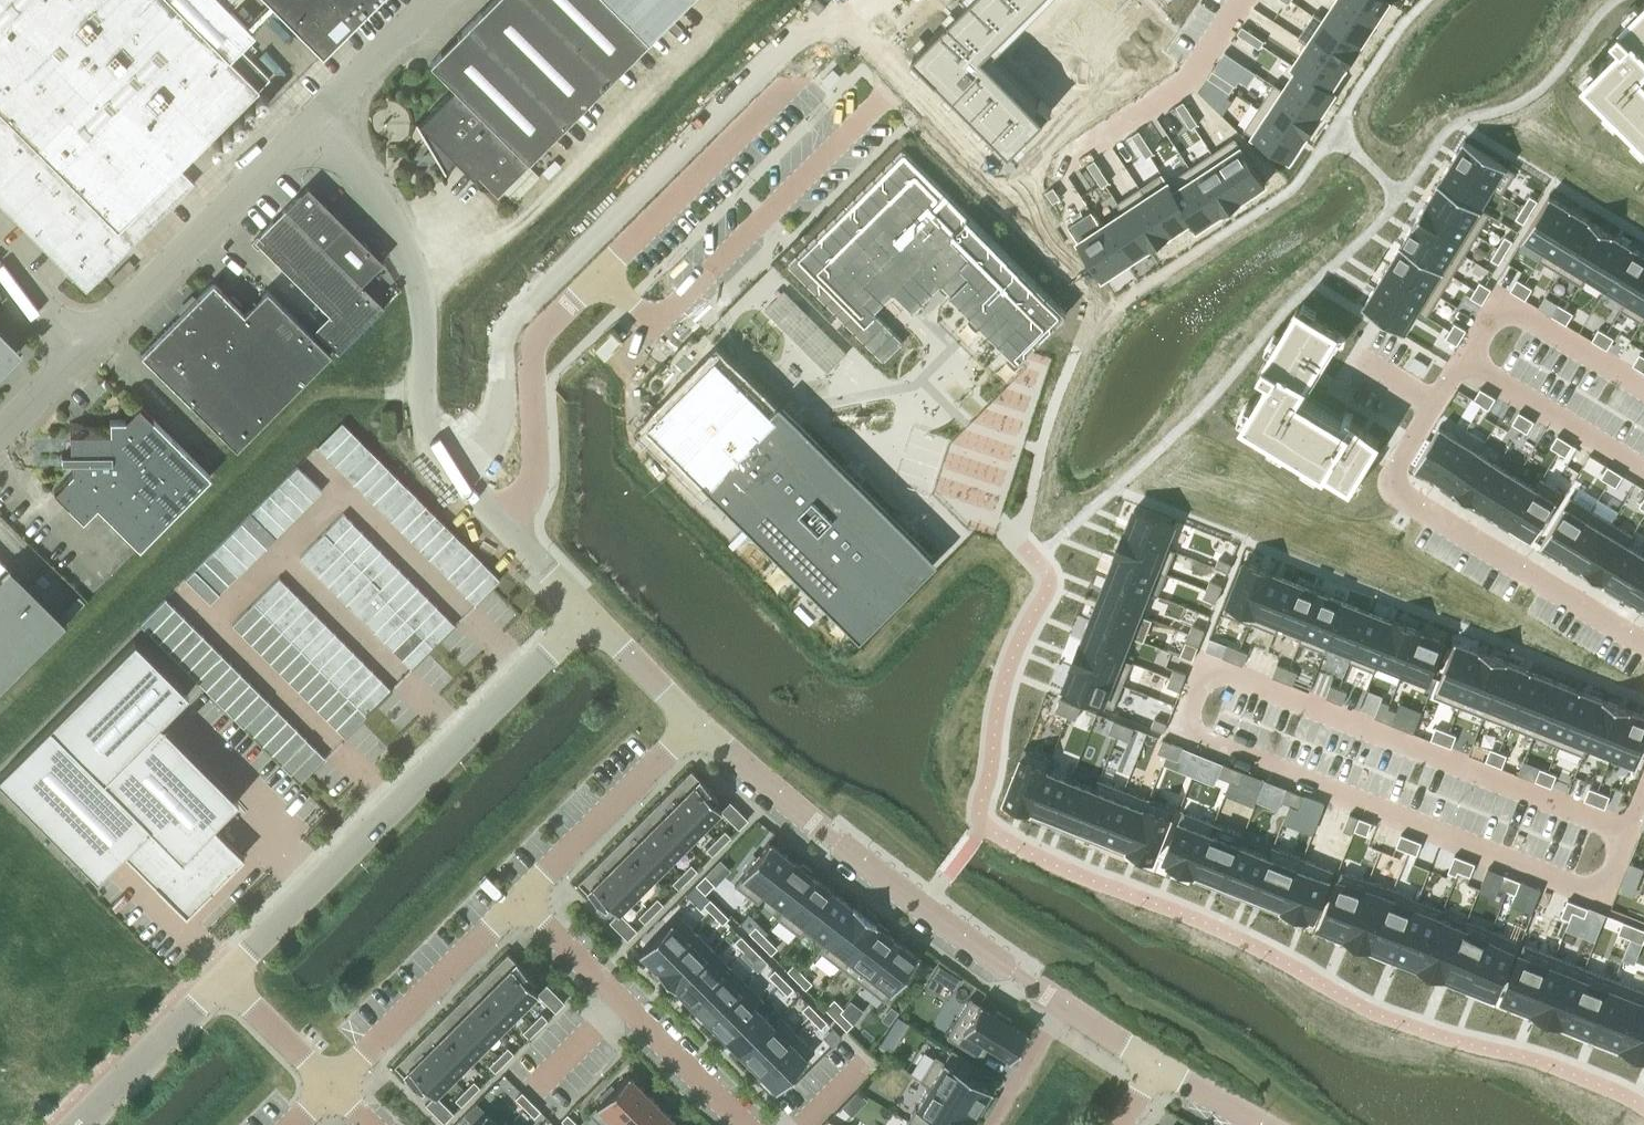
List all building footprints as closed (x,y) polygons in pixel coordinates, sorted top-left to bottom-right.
[(86,290),(194,182),(180,167),(270,77),(240,47),(255,33),(230,8),(238,0),(0,0),(0,204),(86,290)] [(323,54),(377,0),(268,0),(323,54)] [(497,192),(688,0),(491,0),(429,62),(454,86),(417,123),(417,121),(415,122),(444,171),(446,171),(445,169),(456,158),(474,175),(477,172),(497,192)] [(914,53),(1010,150),(1046,115),(984,53),(1038,0),(968,0),(914,53)] [(1323,18),(1360,43),(1375,21),(1343,0),(1335,0),(1323,18)] [(1375,21),(1389,0),(1343,0),(1375,21)] [(1584,79),(1643,139),(1643,74),(1640,70),(1643,67),(1643,2),(1620,25),(1612,33),(1621,43),(1584,79)] [(1314,12),(1298,36),(1307,42),(1344,67),(1360,43),(1323,18),(1314,12)] [(1242,24),(1237,32),(1248,39),(1253,32),(1242,24)] [(1253,32),(1248,39),(1259,47),(1264,39),(1253,32)] [(1307,42),(1292,64),(1297,67),(1331,88),(1344,67),(1307,42)] [(1297,67),(1283,88),(1321,113),(1335,90),(1331,88),(1297,67)] [(1213,69),(1208,76),(1219,83),(1224,76),(1213,69)] [(1224,76),(1219,83),(1230,91),(1235,83),(1224,76)] [(1274,82),(1259,105),(1306,136),(1321,113),(1283,88),(1274,82)] [(1184,100),(1176,105),(1183,116),(1191,111),(1184,100)] [(1259,105),(1244,128),(1290,159),(1306,136),(1259,105)] [(1191,111),(1183,116),(1190,127),(1198,122),(1191,111)] [(1139,129),(1132,134),(1139,145),(1146,140),(1139,129)] [(1235,136),(1212,151),(1243,197),(1266,182),(1235,136)] [(1146,140),(1139,145),(1146,156),(1154,151),(1146,140)] [(1464,141),(1451,162),(1493,187),(1492,188),(1501,194),(1515,171),(1464,140),(1463,141),(1464,141)] [(904,145),(786,261),(882,358),(904,337),(875,307),(893,289),(912,309),(941,281),(946,286),(1018,359),(1067,311),(966,208),(904,145)] [(1212,151),(1190,166),(1220,212),(1243,197),(1212,151)] [(1095,158),(1087,163),(1095,174),(1102,169),(1095,158)] [(1451,162),(1439,182),(1481,208),(1481,207),(1492,188),(1493,187),(1451,162)] [(1190,166),(1167,181),(1192,219),(1197,227),(1220,212),(1190,166)] [(1102,169),(1095,174),(1102,185),(1110,181),(1102,169)] [(1162,172),(1139,186),(1169,233),(1192,219),(1167,181),(1162,172)] [(1439,182),(1427,201),(1426,202),(1477,233),(1490,212),(1481,207),(1481,208),(1439,182)] [(307,185),(254,238),(329,313),(314,328),(337,351),(384,305),(360,282),(383,260),(307,185)] [(1047,190),(1046,190),(1053,202),(1061,196),(1053,185),(1047,190)] [(1139,186),(1116,201),(1122,210),(1147,248),(1169,233),(1139,186)] [(1549,194),(1523,237),(1525,237),(1544,249),(1545,249),(1571,208),(1550,195),(1549,194)] [(1530,194),(1523,206),(1531,210),(1538,199),(1530,194)] [(1427,201),(1413,224),(1414,223),(1465,254),(1477,233),(1426,202),(1427,201)] [(1523,206),(1516,217),(1524,222),(1531,210),(1523,206)] [(1544,249),(1539,258),(1560,271),(1591,220),(1590,219),(1571,208),(1545,249),(1544,249)] [(1091,210),(1069,225),(1078,239),(1103,277),(1125,262),(1100,225),(1091,210)] [(1122,210),(1100,225),(1125,262),(1147,248),(1122,210)] [(1591,220),(1560,271),(1582,284),(1587,275),(1586,274),(1611,233),(1612,233),(1613,233),(1590,219),(1591,220)] [(1413,224),(1402,243),(1452,274),(1465,254),(1414,223),(1413,224)] [(1611,233),(1586,274),(1587,275),(1607,287),(1632,245),(1612,233),(1611,233)] [(1505,235),(1498,246),(1506,251),(1513,239),(1505,235)] [(1402,243),(1389,263),(1440,295),(1452,274),(1402,243)] [(1607,287),(1626,298),(1627,299),(1643,271),(1643,252),(1632,245),(1607,287)] [(1498,246),(1491,258),(1499,262),(1506,251),(1498,246)] [(1389,263),(1377,284),(1418,310),(1427,316),(1440,295),(1389,263)] [(1620,307),(1643,321),(1643,319),(1643,271),(1627,299),(1626,298),(1620,307)] [(1517,278),(1510,289),(1518,294),(1525,282),(1517,278)] [(236,447),(331,352),(267,288),(244,311),(213,280),(141,353),(236,447)] [(1480,280),(1475,288),(1487,295),(1492,287),(1486,284),(1480,280)] [(1525,282),(1518,294),(1526,298),(1533,287),(1525,282)] [(1364,304),(1363,306),(1406,331),(1406,330),(1418,310),(1377,284),(1364,305),(1364,304)] [(1475,288),(1471,296),(1482,303),(1487,295),(1475,288)] [(784,289),(765,308),(828,371),(847,352),(784,289)] [(1558,303),(1551,314),(1559,318),(1566,307),(1558,303)] [(1270,376),(1243,420),(1324,469),(1325,469),(1351,485),(1379,439),(1367,432),(1362,428),(1350,421),(1345,428),(1296,398),(1337,330),(1298,306),(1266,359),(1265,359),(1259,369),(1270,376)] [(1566,307),(1559,318),(1566,323),(1573,312),(1566,307)] [(1455,322),(1451,329),(1462,336),(1466,328),(1455,322)] [(1599,327),(1592,339),(1599,343),(1606,332),(1599,327)] [(21,349),(0,328),(0,370),(21,349)] [(1451,329),(1446,337),(1457,344),(1462,336),(1451,329)] [(1606,332),(1599,343),(1607,348),(1614,337),(1606,332)] [(1633,364),(1640,368),(1643,363),(1643,355),(1640,352),(1633,364)] [(718,360),(653,426),(856,629),(930,554),(798,423),(790,432),(718,360)] [(1480,387),(1473,399),(1481,403),(1488,392),(1480,387)] [(1488,392),(1481,403),(1489,408),(1496,396),(1488,392)] [(210,475),(168,433),(139,404),(124,419),(110,419),(110,421),(70,420),(70,451),(61,451),(61,459),(73,459),(73,471),(54,490),(83,519),(97,505),(139,547),(210,475)] [(1519,411),(1512,422),(1520,427),(1527,415),(1519,411)] [(1527,415),(1520,427),(1527,432),(1535,420),(1527,415)] [(316,445),(326,454),(351,430),(341,420),(316,445)] [(1439,427),(1415,466),(1435,478),(1459,439),(1439,427)] [(326,454),(335,464),(360,439),(351,430),(326,454)] [(1558,434),(1551,446),(1558,450),(1565,439),(1558,434)] [(335,464),(344,473),(369,448),(360,439),(335,464)] [(1459,439),(1435,478),(1454,490),(1478,451),(1459,439)] [(1565,439),(1558,450),(1566,455),(1573,444),(1565,439)] [(379,458),(369,448),(344,473),(354,482),(379,458)] [(1478,451),(1454,490),(1474,502),(1498,463),(1478,451)] [(354,482),(363,492),(388,467),(379,458),(354,482)] [(406,465),(400,460),(396,464),(404,470),(406,465)] [(1498,463),(1474,502),(1493,514),(1517,474),(1498,463)] [(296,465),(287,474),(312,499),(322,489),(296,465)] [(1608,465),(1601,476),(1609,481),(1616,469),(1608,465)] [(363,492),(372,501),(397,476),(388,467),(363,492)] [(1616,469),(1609,481),(1616,486),(1623,474),(1616,469)] [(287,474),(278,483),(303,508),(312,499),(287,474)] [(1517,474),(1493,514),(1512,525),(1536,486),(1535,486),(1517,474)] [(372,501),(382,510),(407,485),(397,476),(372,501)] [(1536,486),(1512,525),(1533,538),(1562,490),(1541,477),(1535,486),(1536,486)] [(278,483),(269,493),(294,517),(303,508),(278,483)] [(382,510),(391,519),(416,495),(407,485),(382,510)] [(1570,495),(1541,543),(1563,556),(1592,508),(1598,497),(1579,485),(1572,496),(1570,495)] [(269,493),(259,502),(284,527),(294,517),(269,493)] [(425,504),(416,495),(391,519),(400,529),(425,504)] [(1592,508),(1563,556),(1583,569),(1612,521),(1619,509),(1599,497),(1592,509),(1592,508)] [(259,502),(250,511),(275,536),(284,527),(259,502)] [(400,529),(409,538),(434,513),(425,504),(400,529)] [(1126,529),(1126,530),(1165,546),(1166,544),(1175,522),(1135,507),(1126,529)] [(250,511),(241,521),(266,545),(275,536),(250,511)] [(343,512),(324,531),(333,540),(352,522),(343,512)] [(409,538),(419,547),(444,522),(434,513),(409,538)] [(241,521),(231,530),(257,555),(266,545),(241,521)] [(1612,521),(1583,569),(1587,571),(1604,581),(1627,542),(1628,543),(1634,534),(1633,533),(1628,530),(1612,521)] [(333,540),(330,544),(340,553),(361,531),(352,522),(333,540)] [(419,547),(428,557),(453,532),(444,522),(419,547)] [(1125,528),(1115,553),(1116,553),(1117,552),(1157,568),(1156,569),(1166,573),(1176,548),(1166,544),(1165,546),(1126,530),(1126,529),(1125,528)] [(231,530),(222,539),(247,564),(257,555),(231,530)] [(324,531),(299,556),(308,565),(330,544),(333,540),(324,531)] [(361,531),(340,553),(349,562),(371,540),(361,531)] [(462,541),(453,532),(428,557),(437,566),(462,541)] [(222,539),(213,549),(238,574),(247,564),(222,539)] [(371,540),(349,562),(358,571),(380,549),(371,540)] [(472,550),(462,541),(437,566),(447,575),(472,550)] [(1604,581),(1624,594),(1643,561),(1643,552),(1628,543),(1627,542),(1604,581)] [(330,544),(308,565),(318,575),(340,553),(330,544)] [(213,549),(203,558),(228,583),(238,574),(213,549)] [(380,549),(358,571),(367,581),(389,559),(380,549)] [(481,560),(472,550),(447,575),(456,584),(481,560)] [(1116,553),(1108,574),(1148,590),(1156,569),(1157,568),(1117,552),(1116,553)] [(340,553),(318,575),(327,584),(349,562),(340,553)] [(1218,556),(1215,565),(1227,570),(1231,561),(1218,556)] [(203,558),(194,568),(219,592),(228,583),(203,558)] [(389,559),(367,581),(377,590),(399,568),(389,559)] [(1245,559),(1224,612),(1252,623),(1252,621),(1251,621),(1271,571),(1272,572),(1272,570),(1245,559)] [(490,569),(481,560),(456,584),(465,594),(490,569)] [(1624,594),(1643,606),(1643,561),(1624,594)] [(327,584),(336,593),(358,571),(349,562),(327,584)] [(66,621),(9,564),(0,573),(0,687),(66,621)] [(194,568),(185,577),(210,602),(219,592),(194,568)] [(399,568),(377,590),(386,599),(408,577),(399,568)] [(500,578),(490,569),(465,594),(475,603),(500,578)] [(336,593),(346,603),(367,581),(358,571),(336,593)] [(1271,571),(1251,621),(1252,621),(1277,631),(1281,621),(1280,621),(1295,581),(1272,572),(1271,571)] [(1108,574),(1100,596),(1139,612),(1148,590),(1108,574)] [(260,595),(254,601),(263,611),(288,586),(279,576),(260,595)] [(408,577),(386,599),(395,609),(399,605),(417,587),(408,577)] [(1209,579),(1206,587),(1218,592),(1222,584),(1209,579)] [(367,581),(346,603),(355,612),(377,590),(367,581)] [(1295,581),(1280,621),(1281,621),(1303,630),(1304,631),(1320,591),(1295,581)] [(288,586),(263,611),(272,620),(297,595),(288,586)] [(417,587),(399,605),(408,615),(426,596),(417,587)] [(1206,587),(1202,596),(1215,601),(1218,592),(1206,587)] [(377,590),(355,612),(364,621),(386,599),(377,590)] [(1303,630),(1299,640),(1326,651),(1330,641),(1329,640),(1345,600),(1320,591),(1304,631),(1303,630)] [(297,595),(272,620),(282,629),(307,604),(297,595)] [(426,596),(408,615),(417,624),(436,605),(426,596)] [(165,597),(140,622),(149,631),(174,606),(165,597)] [(1099,597),(1091,619),(1130,634),(1142,639),(1151,617),(1139,612),(1099,597)] [(386,599),(364,621),(373,630),(395,609),(386,599)] [(1345,600),(1329,640),(1330,641),(1352,649),(1354,650),(1369,610),(1345,600)] [(254,601),(232,623),(241,633),(263,611),(254,601)] [(307,604),(282,629),(291,639),(316,614),(307,604)] [(395,609),(373,630),(383,640),(405,618),(408,615),(399,605),(395,609)] [(436,605),(417,624),(426,633),(445,614),(436,605)] [(174,606),(149,631),(158,641),(183,616),(174,606)] [(1352,649),(1348,659),(1376,670),(1379,660),(1378,660),(1394,620),(1393,619),(1369,610),(1354,650),(1352,649)] [(263,611),(241,633),(250,642),(272,620),(263,611)] [(316,614),(291,639),(300,648),(325,623),(316,614)] [(445,614),(426,633),(435,642),(454,624),(445,614)] [(183,616),(158,641),(168,650),(193,625),(183,616)] [(405,618),(383,640),(392,649),(414,627),(405,618)] [(1376,670),(1375,672),(1398,682),(1403,670),(1419,630),(1420,630),(1421,629),(1395,619),(1393,618),(1393,619),(1394,620),(1378,660),(1379,660),(1376,670)] [(1082,640),(1082,641),(1121,657),(1122,655),(1130,634),(1091,619),(1082,640)] [(272,620),(250,642),(260,651),(282,629),(272,620)] [(325,623),(300,648),(309,657),(335,632),(325,623)] [(1192,623),(1188,632),(1201,637),(1204,628),(1192,623)] [(414,627),(392,649),(401,658),(426,633),(417,624),(414,627)] [(193,625),(168,650),(177,659),(202,634),(193,625)] [(282,629),(260,651),(269,661),(291,639),(282,629)] [(1419,630),(1403,670),(1429,680),(1445,640),(1420,630),(1419,630)] [(335,632),(309,657),(319,667),(344,642),(335,632)] [(1188,632),(1185,640),(1197,645),(1201,637),(1188,632)] [(426,633),(401,658),(410,667),(435,642),(426,633)] [(202,634),(177,659),(187,669),(212,644),(202,634)] [(0,772),(0,781),(97,878),(123,851),(186,913),(243,856),(212,825),(238,799),(160,721),(188,692),(134,638),(0,772)] [(291,639),(269,661),(278,670),(300,648),(291,639)] [(1081,639),(1071,664),(1072,665),(1073,663),(1113,679),(1123,683),(1132,660),(1122,655),(1121,657),(1082,641),(1082,640),(1081,639)] [(1456,639),(1434,695),(1459,704),(1481,649),(1456,639)] [(344,642),(319,667),(328,676),(353,651),(344,642)] [(1227,643),(1223,656),(1235,661),(1240,648),(1227,643)] [(212,644),(187,669),(196,678),(221,653),(212,644)] [(300,648),(278,670),(287,679),(309,657),(300,648)] [(1240,648),(1235,661),(1243,664),(1248,652),(1240,648)] [(1481,649),(1459,704),(1484,714),(1506,659),(1481,649)] [(353,651),(328,676),(337,685),(362,660),(353,651)] [(221,653),(196,678),(205,687),(230,662),(221,653)] [(309,657),(287,679),(297,689),(319,667),(309,657)] [(1506,659),(1484,714),(1509,724),(1531,669),(1506,659)] [(362,660),(337,685),(347,694),(372,669),(362,660)] [(230,662),(205,687),(214,697),(239,672),(230,662)] [(1072,665),(1064,687),(1103,702),(1114,707),(1123,683),(1113,679),(1073,663),(1072,665)] [(1277,663),(1272,675),(1284,680),(1289,668),(1277,663)] [(319,667),(297,689),(306,698),(328,676),(319,667)] [(1174,667),(1171,676),(1183,681),(1187,672),(1174,667)] [(1289,668),(1284,680),(1293,684),(1298,671),(1289,668)] [(372,669),(347,694),(356,704),(381,679),(372,669)] [(1531,669),(1509,724),(1534,734),(1556,679),(1531,669)] [(239,672),(214,697),(224,706),(249,681),(239,672)] [(328,676),(306,698),(315,707),(337,685),(328,676)] [(1171,676),(1167,685),(1180,690),(1183,681),(1171,676)] [(381,679),(356,704),(365,713),(390,688),(381,679)] [(1556,679),(1534,734),(1558,744),(1581,688),(1556,679)] [(249,681),(224,706),(233,715),(258,690),(249,681)] [(1331,684),(1326,697),(1334,700),(1339,687),(1331,684)] [(337,685),(315,707),(325,716),(347,694),(337,685)] [(1339,687),(1334,700),(1342,703),(1347,691),(1339,687)] [(1581,688),(1558,744),(1583,754),(1584,754),(1588,745),(1587,744),(1605,698),(1581,688)] [(258,690),(233,715),(242,725),(267,699),(258,690)] [(347,694),(325,716),(334,726),(356,704),(347,694)] [(1060,697),(1055,710),(1068,715),(1073,702),(1060,697)] [(1605,698),(1587,744),(1588,745),(1612,754),(1630,708),(1605,698)] [(267,699),(242,725),(252,734),(277,709),(267,699)] [(1381,699),(1375,716),(1383,719),(1388,707),(1390,703),(1381,699)] [(1073,702),(1068,715),(1076,718),(1081,706),(1073,702)] [(356,704),(334,726),(343,735),(365,713),(356,704)] [(1388,707),(1383,719),(1391,723),(1396,710),(1388,707)] [(1612,754),(1637,764),(1643,748),(1643,713),(1630,708),(1612,754)] [(277,709),(252,734),(261,743),(286,718),(277,709)] [(1154,717),(1151,726),(1163,731),(1167,722),(1154,717)] [(286,718),(261,743),(270,752),(295,727),(286,718)] [(1114,719),(1109,731),(1117,734),(1122,722),(1114,719)] [(1122,722),(1117,734),(1129,739),(1134,727),(1122,722)] [(1436,726),(1431,738),(1443,743),(1448,730),(1436,726)] [(295,727),(270,752),(280,762),(305,737),(295,727)] [(1448,730),(1443,743),(1452,747),(1457,734),(1448,730)] [(305,737),(280,762),(289,771),(314,746),(305,737)] [(1163,738),(1158,751),(1166,754),(1171,742),(1163,738)] [(1171,742),(1166,754),(1179,759),(1184,747),(1171,742)] [(314,746),(289,771),(298,780),(323,755),(314,746)] [(1025,746),(1004,799),(1031,810),(1032,808),(1031,808),(1046,768),(1048,769),(1052,757),(1025,746)] [(1491,747),(1485,760),(1494,763),(1499,750),(1491,747)] [(1499,750),(1494,763),(1502,766),(1507,754),(1499,750)] [(1223,762),(1218,775),(1231,780),(1236,767),(1223,762)] [(1236,767),(1231,780),(1239,783),(1244,771),(1236,767)] [(1540,767),(1535,779),(1543,783),(1548,770),(1540,767)] [(618,911),(719,810),(720,808),(712,800),(707,795),(699,787),(703,782),(690,768),(577,881),(590,895),(591,894),(595,890),(604,898),(608,903),(617,912),(618,911)] [(1046,768),(1031,808),(1032,808),(1055,818),(1071,778),(1048,769),(1046,768)] [(1548,770),(1543,783),(1552,786),(1557,773),(1548,770)] [(1096,787),(1080,827),(1105,837),(1125,787),(1099,777),(1095,787),(1096,787)] [(1071,778),(1055,818),(1080,827),(1096,787),(1095,787),(1071,778)] [(1589,786),(1584,799),(1593,802),(1598,790),(1589,786)] [(1125,787),(1105,837),(1128,846),(1129,847),(1149,797),(1148,796),(1125,787)] [(1287,788),(1282,800),(1290,803),(1295,791),(1287,788)] [(1598,790),(1593,802),(1605,807),(1610,795),(1598,790)] [(1295,791),(1290,803),(1298,807),(1303,794),(1295,791)] [(1128,846),(1128,848),(1155,859),(1176,806),(1148,795),(1148,796),(1149,797),(1129,847),(1128,846)] [(719,810),(725,816),(735,806),(729,800),(720,808),(719,810)] [(741,812),(735,806),(725,816),(732,822),(741,812)] [(1183,809),(1164,859),(1168,860),(1167,862),(1195,873),(1196,871),(1195,871),(1210,831),(1212,832),(1216,822),(1183,809)] [(748,818),(741,812),(732,822),(738,828),(748,818)] [(1350,813),(1343,829),(1351,833),(1358,816),(1350,813)] [(1359,816),(1354,829),(1367,834),(1372,821),(1359,816)] [(724,829),(715,839),(721,845),(730,835),(724,829)] [(1210,831),(1195,871),(1196,871),(1224,883),(1240,843),(1212,832),(1210,831)] [(1401,833),(1396,846),(1408,850),(1414,838),(1401,833)] [(1414,838),(1408,850),(1417,854),(1422,841),(1414,838)] [(705,848),(711,854),(721,845),(715,839),(705,848)] [(757,902),(764,894),(763,893),(790,858),(769,841),(768,840),(756,855),(753,853),(742,867),(745,869),(734,884),(757,902)] [(1240,843),(1224,883),(1254,894),(1270,854),(1268,854),(1240,843)] [(1270,854),(1254,894),(1282,906),(1283,906),(1303,856),(1272,844),(1268,854),(1270,854)] [(1455,854),(1448,871),(1457,874),(1458,870),(1463,858),(1455,854)] [(1282,906),(1282,907),(1310,918),(1310,917),(1314,918),(1334,868),(1303,856),(1283,906),(1282,906)] [(764,894),(783,908),(784,909),(811,874),(809,873),(812,870),(802,862),(800,865),(790,858),(763,893),(764,894)] [(1463,858),(1458,870),(1470,875),(1476,862),(1463,858)] [(690,863),(681,872),(687,878),(696,869),(690,863)] [(1342,870),(1320,925),(1346,936),(1368,880),(1342,870)] [(671,882),(678,888),(687,878),(681,872),(671,882)] [(695,883),(704,893),(714,883),(704,874),(695,883)] [(799,934),(802,930),(801,929),(832,890),(811,874),(784,909),(783,908),(776,917),(799,934)] [(1504,874),(1499,886),(1507,890),(1512,877),(1504,874)] [(1512,877),(1507,890),(1516,893),(1521,880),(1512,877)] [(1368,880),(1346,936),(1371,945),(1393,890),(1368,880)] [(802,930),(821,945),(822,946),(853,906),(852,905),(832,890),(801,929),(802,930)] [(1393,890),(1371,945),(1395,955),(1417,900),(1393,890)] [(656,897),(647,906),(653,912),(663,903),(656,897)] [(703,904),(712,913),(719,907),(709,898),(703,904)] [(1568,899),(1561,916),(1570,919),(1573,911),(1576,902),(1568,899)] [(1417,900),(1395,955),(1420,965),(1438,920),(1439,920),(1443,910),(1442,910),(1417,900)] [(1576,902),(1573,911),(1585,916),(1589,907),(1576,902)] [(818,949),(840,966),(874,922),(852,905),(853,906),(822,946),(821,945),(818,949)] [(638,915),(644,922),(653,912),(647,906),(638,915)] [(712,913),(722,923),(728,917),(719,907),(712,913)] [(1589,907),(1585,916),(1578,934),(1595,941),(1606,914),(1589,907)] [(608,920),(615,926),(624,917),(618,911),(617,912),(608,920)] [(655,969),(656,970),(695,931),(677,913),(638,952),(639,953),(639,952),(655,968),(655,969)] [(630,923),(624,917),(615,926),(621,933),(630,923)] [(1463,929),(1445,975),(1470,984),(1491,929),(1467,920),(1466,919),(1462,929),(1463,929)] [(1438,920),(1420,965),(1445,975),(1463,929),(1462,929),(1439,920),(1438,920)] [(1623,920),(1618,933),(1631,937),(1636,925),(1623,920)] [(840,966),(861,982),(895,939),(885,931),(888,928),(878,921),(875,924),(875,923),(874,922),(840,966)] [(637,929),(630,923),(621,933),(627,939),(637,929)] [(755,925),(748,931),(758,941),(764,934),(755,925)] [(1631,937),(1643,942),(1643,940),(1643,928),(1636,925),(1631,937)] [(1491,929),(1470,984),(1496,995),(1517,940),(1491,929)] [(656,970),(673,987),(712,948),(695,931),(656,970)] [(734,941),(743,950),(749,944),(740,934),(734,941)] [(758,941),(767,950),(773,944),(764,934),(758,941)] [(1643,942),(1631,937),(1623,958),(1635,962),(1643,942)] [(916,955),(895,939),(861,982),(883,1000),(894,985),(898,987),(908,973),(905,971),(917,956),(916,955)] [(1524,942),(1503,997),(1534,1010),(1555,955),(1524,942)] [(743,950),(752,960),(759,953),(749,944),(743,950)] [(674,987),(690,1003),(729,964),(712,948),(673,987),(674,988),(674,987)] [(425,1086),(433,1094),(435,1093),(536,992),(537,991),(515,969),(520,964),(507,951),(393,1064),(408,1078),(413,1074),(425,1086)] [(1555,955),(1534,1010),(1563,1022),(1585,966),(1555,955)] [(793,963),(786,969),(795,978),(802,972),(793,963)] [(690,1003),(707,1020),(746,981),(729,964),(690,1003)] [(1585,966),(1563,1022),(1593,1033),(1615,978),(1585,966)] [(767,975),(777,984),(783,978),(774,968),(767,975)] [(795,978),(805,988),(811,982),(802,972),(795,978)] [(777,984),(786,994),(793,987),(783,978),(777,984)] [(1593,1033),(1622,1045),(1643,990),(1615,978),(1593,1033)] [(707,1020),(724,1037),(755,1006),(756,1007),(763,999),(746,981),(707,1020)] [(536,992),(542,999),(552,989),(546,983),(537,991),(536,992)] [(558,995),(552,989),(542,999),(548,1005),(558,995)] [(1622,1045),(1643,1053),(1643,990),(1622,1045)] [(564,1001),(558,995),(548,1005),(554,1011),(564,1001)] [(1009,1059),(1013,1052),(1016,1054),(1025,1039),(1022,1038),(1026,1031),(1025,1030),(1024,1031),(1009,1021),(1011,1018),(997,1009),(995,1013),(979,1003),(980,1003),(979,1002),(978,1003),(970,998),(971,997),(970,996),(945,1036),(980,1058),(988,1044),(1008,1057),(1007,1058),(1009,1059)] [(824,1007),(833,1017),(840,1010),(843,1007),(834,997),(824,1007)] [(801,1008),(811,1018),(817,1011),(808,1002),(801,1008)] [(724,1037),(740,1054),(772,1023),(771,1022),(756,1007),(755,1006),(724,1037)] [(852,1023),(840,1010),(833,1017),(846,1029),(852,1023)] [(811,1018),(820,1027),(826,1021),(817,1011),(811,1018)] [(541,1012),(531,1021),(538,1028),(547,1018),(541,1012)] [(740,1054),(757,1071),(796,1032),(778,1014),(771,1022),(772,1023),(740,1054)] [(897,1014),(891,1024),(903,1032),(909,1022),(897,1014)] [(522,1031),(528,1037),(538,1028),(531,1021),(522,1031)] [(814,1050),(796,1032),(757,1071),(774,1088),(775,1089),(814,1050)] [(885,1033),(879,1043),(892,1050),(898,1040),(885,1033)] [(507,1046),(498,1055),(504,1061),(513,1052),(507,1046)] [(919,1079),(928,1085),(929,1083),(976,1112),(976,1111),(990,1090),(991,1089),(969,1075),(976,1063),(951,1048),(943,1060),(934,1054),(919,1079)] [(488,1064),(494,1071),(504,1061),(498,1055),(488,1064)] [(645,1091),(628,1074),(629,1074),(628,1073),(614,1086),(611,1084),(599,1096),(602,1099),(588,1112),(601,1124),(611,1124),(645,1091)] [(473,1079),(464,1089),(470,1095),(479,1086),(473,1079)] [(907,1119),(917,1124),(939,1124),(940,1123),(943,1124),(969,1124),(977,1112),(976,1111),(976,1112),(929,1083),(928,1085),(915,1106),(914,1106),(914,1107),(914,1108),(907,1119)] [(454,1098),(461,1104),(470,1095),(464,1089),(454,1098)] [(515,1097),(524,1106),(531,1100),(521,1091),(515,1097)] [(645,1091),(611,1124),(645,1124),(662,1108),(645,1091)] [(425,1103),(431,1109),(441,1100),(435,1093),(433,1094),(425,1103)] [(447,1106),(441,1100),(431,1109),(437,1115),(447,1106)] [(531,1100),(524,1106),(534,1116),(540,1110),(531,1100)] [(453,1112),(447,1106),(437,1115),(444,1122),(453,1112)] [(662,1108),(645,1124),(679,1124),(662,1108)] [(485,1112),(486,1111),(485,1110),(470,1124),(499,1124),(485,1112)] [(567,1113),(560,1120),(566,1124),(579,1124),(567,1113)]
